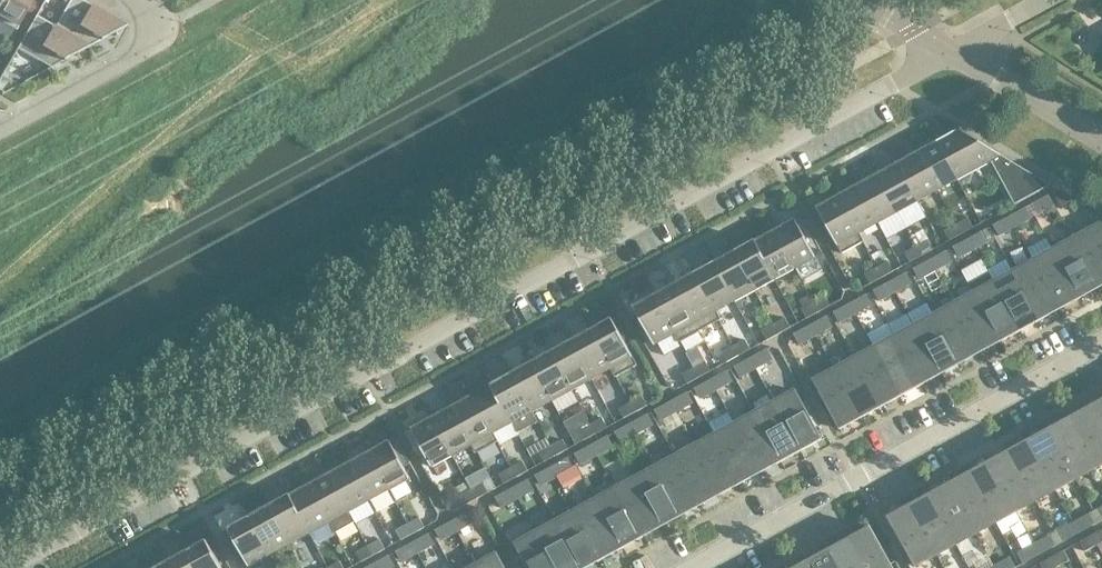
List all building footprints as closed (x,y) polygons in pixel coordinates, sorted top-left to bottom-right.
[(0,11),(0,20),(17,29),(34,0),(6,0),(0,11)] [(84,0),(66,0),(70,2),(56,26),(55,27),(89,46),(102,39),(101,38),(100,37),(103,31),(110,35),(128,25),(127,24),(126,24),(84,0)] [(18,48),(51,67),(65,60),(64,58),(63,59),(62,57),(66,51),(73,55),(89,46),(55,27),(56,26),(36,15),(18,48)] [(0,78),(0,90),(4,92),(2,93),(2,94),(18,85),(2,76),(0,78)] [(958,129),(947,136),(948,138),(943,141),(942,138),(937,141),(958,179),(992,161),(1015,204),(1051,185),(988,147),(986,149),(982,147),(983,144),(958,129)] [(958,179),(937,141),(927,147),(928,149),(923,152),(922,149),(917,152),(938,190),(958,179)] [(938,190),(917,152),(907,158),(908,160),(903,163),(902,160),(897,163),(918,201),(938,190)] [(918,201),(897,163),(887,168),(888,171),(883,173),(882,171),(877,174),(898,212),(918,201)] [(898,212),(877,174),(867,179),(868,182),(863,184),(862,182),(857,184),(878,223),(898,212)] [(878,223),(857,184),(847,190),(848,193),(844,195),(842,193),(838,195),(859,234),(878,223)] [(1077,201),(1059,190),(1054,192),(1063,209),(1077,201)] [(1055,205),(1050,194),(1036,202),(1041,212),(1055,205)] [(863,242),(859,234),(838,195),(827,201),(829,203),(824,206),(822,204),(817,207),(842,253),(863,242)] [(1029,219),(1024,209),(1010,216),(1015,226),(1029,219)] [(1015,226),(1010,216),(996,224),(1001,234),(1015,226)] [(968,217),(956,224),(962,234),(973,227),(968,217)] [(795,219),(784,225),(785,227),(780,230),(779,227),(774,230),(795,268),(816,257),(795,219)] [(1073,238),(1097,281),(1101,278),(1101,223),(1073,238)] [(962,234),(956,224),(944,230),(950,240),(962,234)] [(795,268),(774,230),(764,236),(765,238),(760,241),(759,238),(754,241),(775,279),(795,268)] [(990,241),(984,230),(970,238),(976,248),(990,241)] [(976,248),(970,238),(956,246),(962,256),(976,248)] [(1097,281),(1073,238),(1053,249),(1077,292),(1097,281)] [(928,239),(916,245),(922,255),(933,249),(928,239)] [(775,279),(754,241),(744,247),(745,249),(740,252),(739,249),(734,252),(755,290),(775,279)] [(922,255),(916,245),(905,252),(910,262),(922,255)] [(1077,292),(1053,249),(1034,260),(1057,303),(1077,292)] [(755,290),(734,252),(724,257),(725,260),(720,262),(719,260),(714,263),(735,301),(755,290)] [(950,262),(944,252),(930,260),(936,270),(950,262)] [(936,270),(930,260),(916,267),(922,278),(936,270)] [(1057,303),(1034,260),(1014,271),(1041,320),(1038,313),(1057,303)] [(888,261),(876,267),(882,277),(894,271),(888,261)] [(735,301),(714,263),(704,268),(705,271),(701,273),(699,271),(695,273),(716,312),(735,301)] [(882,277),(876,267),(865,273),(870,283),(882,277)] [(1041,320),(1014,271),(994,282),(1021,331),(1041,320)] [(720,320),(716,312),(695,273),(684,279),(685,282),(681,284),(679,282),(675,284),(700,331),(720,320)] [(910,284),(904,274),(890,281),(896,292),(910,284)] [(896,292),(890,281),(876,289),(882,299),(896,292)] [(1021,331),(994,282),(974,293),(1001,342),(1021,331)] [(700,331),(675,284),(664,290),(666,292),(661,295),(659,293),(655,295),(676,334),(680,342),(700,331)] [(1001,342),(974,293),(954,304),(977,346),(997,336),(1000,342),(1001,342)] [(676,334),(655,295),(644,301),(646,303),(641,306),(640,304),(634,307),(655,345),(676,334)] [(825,295),(813,302),(819,312),(830,305),(825,295)] [(870,306),(864,296),(850,303),(856,314),(870,306)] [(819,312),(813,302),(801,308),(807,318),(819,312)] [(856,314),(850,303),(836,311),(842,321),(856,314)] [(977,346),(954,304),(934,314),(957,357),(977,346)] [(957,357),(934,314),(914,325),(941,374),(942,374),(938,368),(957,357)] [(785,317),(773,323),(779,333),(790,327),(785,317)] [(830,328),(825,317),(811,325),(816,335),(830,328)] [(612,318),(601,325),(602,327),(597,330),(596,327),(591,330),(612,368),(617,376),(638,365),(612,318)] [(779,333),(773,323),(762,330),(767,340),(779,333)] [(816,335),(811,325),(797,333),(802,343),(816,335)] [(941,374),(914,325),(894,336),(921,385),(941,374)] [(612,368),(591,330),(581,336),(582,338),(578,341),(576,338),(571,341),(592,379),(612,368)] [(921,385),(894,336),(874,347),(901,396),(921,385)] [(745,339),(733,345),(739,355),(750,349),(745,339)] [(592,379),(571,341),(561,346),(562,349),(558,351),(556,349),(552,352),(573,390),(592,379)] [(739,355),(733,345),(722,352),(727,362),(739,355)] [(901,396),(874,347),(854,358),(881,407),(901,396)] [(770,360),(765,350),(751,358),(756,368),(770,360)] [(573,390),(552,352),(541,357),(542,360),(538,362),(536,360),(532,362),(553,401),(573,390)] [(756,368),(751,358),(737,365),(743,376),(756,368)] [(881,407),(854,358),(834,369),(861,418),(881,407)] [(705,361),(694,367),(699,377),(711,371),(705,361)] [(553,401),(532,362),(521,368),(523,371),(518,373),(516,371),(512,373),(533,412),(553,401)] [(699,377),(694,367),(682,373),(688,383),(699,377)] [(861,418),(834,369),(814,380),(841,429),(861,418)] [(731,382),(725,372),(711,379),(717,390),(731,382)] [(533,412),(512,373),(501,379),(503,381),(498,384),(497,382),(492,384),(513,423),(533,412)] [(717,390),(711,379),(697,387),(703,397),(717,390)] [(513,423),(492,384),(481,390),(483,392),(478,395),(477,393),(472,395),(493,434),(513,423)] [(796,390),(775,401),(802,451),(822,439),(796,390)] [(691,404),(685,394),(671,401),(677,412),(691,404)] [(497,441),(493,434),(472,395),(462,401),(463,403),(458,406),(457,403),(452,406),(473,444),(477,452),(497,441)] [(642,395),(630,402),(636,412),(647,405),(642,395)] [(677,412),(671,401),(657,409),(663,419),(677,412)] [(802,451),(775,401),(755,412),(782,461),(802,451)] [(636,412),(630,402),(619,408),(624,418),(636,412)] [(473,444),(452,406),(442,412),(443,414),(438,417),(437,414),(432,417),(453,455),(473,444)] [(1092,414),(1101,432),(1101,409),(1092,414)] [(782,461),(755,412),(735,423),(762,472),(782,461)] [(1092,414),(1073,425),(1069,418),(1069,419),(1096,468),(1101,464),(1101,432),(1092,414)] [(651,426),(645,415),(631,423),(637,433),(651,426)] [(453,455),(432,417),(422,423),(423,425),(418,428),(417,425),(411,428),(432,467),(453,455)] [(602,417),(590,423),(596,433),(607,427),(602,417)] [(1096,468),(1069,419),(1049,429),(1076,479),(1096,468)] [(596,433),(590,423),(579,430),(584,440),(596,433)] [(637,433),(631,423),(618,431),(623,441),(637,433)] [(762,472),(735,423),(715,434),(739,477),(758,466),(761,473),(762,472)] [(1076,479),(1049,429),(1029,440),(1056,490),(1076,479)] [(739,477),(715,434),(695,445),(719,488),(739,477)] [(611,447),(606,437),(592,445),(597,455),(611,447)] [(562,439),(551,445),(556,455),(568,449),(562,439)] [(390,440),(378,446),(380,449),(375,451),(373,449),(369,451),(390,490),(411,478),(390,440)] [(1056,490),(1029,440),(1028,441),(1032,447),(1013,457),(1036,500),(1056,490)] [(556,455),(551,445),(539,451),(544,461),(556,455)] [(597,455),(592,445),(578,452),(583,463),(597,455)] [(719,488),(695,445),(675,456),(699,499),(719,488)] [(390,490),(369,451),(358,457),(360,460),(355,462),(354,460),(349,462),(370,501),(390,490)] [(699,499),(675,456),(655,467),(679,510),(699,499)] [(1036,500),(1013,457),(993,468),(1016,511),(1036,500)] [(571,469),(566,459),(552,467),(557,477),(571,469)] [(523,461),(511,467),(516,477),(528,470),(523,461)] [(370,501),(349,462),(338,468),(340,470),(335,473),(334,471),(329,473),(350,512),(370,501)] [(516,477),(511,467),(499,473),(505,483),(516,477)] [(557,477),(552,467),(538,474),(544,484),(557,477)] [(679,510),(655,467),(635,478),(659,520),(679,510)] [(1016,511),(993,468),(973,479),(970,473),(969,473),(996,522),(1016,511)] [(571,469),(557,477),(564,488),(578,481),(571,469)] [(354,519),(350,512),(329,473),(319,479),(320,481),(315,484),(314,481),(309,484),(330,523),(334,530),(354,519)] [(996,522),(969,473),(949,484),(976,533),(996,522)] [(659,520),(635,478),(616,488),(642,538),(643,537),(640,531),(659,520)] [(532,491),(526,481),(512,488),(518,499),(532,491)] [(483,482),(471,489),(477,499),(488,492),(483,482)] [(330,523),(309,484),(299,490),(300,492),(295,495),(294,492),(289,495),(310,533),(330,523)] [(976,533),(949,484),(930,495),(956,544),(976,533)] [(518,499),(512,488),(498,496),(504,506),(518,499)] [(642,538),(616,488),(596,499),(623,548),(642,538)] [(477,499),(471,489),(459,495),(465,505),(477,499)] [(310,533),(289,495),(279,501),(280,503),(275,506),(274,503),(269,506),(290,544),(310,533)] [(956,544),(930,495),(929,495),(932,501),(913,512),(936,555),(956,544)] [(623,548),(596,499),(576,510),(603,559),(623,548)] [(290,544),(269,506),(259,512),(260,514),(255,517),(254,514),(249,517),(270,555),(290,544)] [(576,510),(556,521),(582,567),(587,567),(603,559),(576,510)] [(936,555),(913,512),(892,523),(916,566),(936,555)] [(472,524),(466,513),(452,521),(458,531),(472,524)] [(1088,515),(1074,522),(1079,532),(1093,525),(1088,515)] [(270,555),(249,517),(239,522),(240,525),(235,527),(234,525),(228,528),(249,567),(270,555)] [(419,517),(408,523),(413,533),(425,527),(419,517)] [(458,531),(452,521),(438,529),(444,539),(458,531)] [(556,521),(536,532),(556,567),(572,567),(579,564),(581,567),(582,567),(556,521)] [(1079,532),(1074,522),(1060,530),(1065,540),(1079,532)] [(413,533),(408,523),(396,530),(402,540),(413,533)] [(1092,535),(1097,545),(1101,542),(1101,529),(1092,535)] [(536,532),(515,543),(529,567),(556,567),(536,532)] [(874,533),(853,544),(866,567),(893,567),(874,533)] [(432,545),(427,535),(413,543),(418,553),(432,545)] [(1097,545),(1092,535),(1080,541),(1086,551),(1097,545)] [(1048,536),(1034,544),(1039,554),(1053,546),(1048,536)] [(380,539),(368,545),(373,555),(385,549),(380,539)] [(195,546),(197,549),(192,551),(191,549),(186,551),(195,567),(222,567),(207,540),(195,546)] [(418,553),(413,543),(399,550),(404,560),(418,553)] [(853,544),(834,555),(831,549),(830,549),(840,567),(866,567),(853,544)] [(1039,554),(1034,544),(1020,552),(1026,562),(1039,554)] [(373,555),(368,545),(356,551),(362,561),(373,555)] [(830,549),(810,560),(814,567),(840,567),(830,549)] [(1069,560),(1064,550),(1052,557),(1057,567),(1069,560)] [(186,551),(176,557),(177,559),(172,562),(171,560),(166,562),(169,567),(195,567),(186,551)] [(476,564),(478,567),(505,567),(497,553),(476,564)] [(387,557),(373,564),(375,567),(390,567),(392,567),(387,557)] [(1052,557),(1040,563),(1043,567),(1055,567),(1057,567),(1052,557)] [(994,566),(995,567),(1013,567),(1008,558),(994,566)] [(810,560),(795,567),(814,567),(810,560)]
